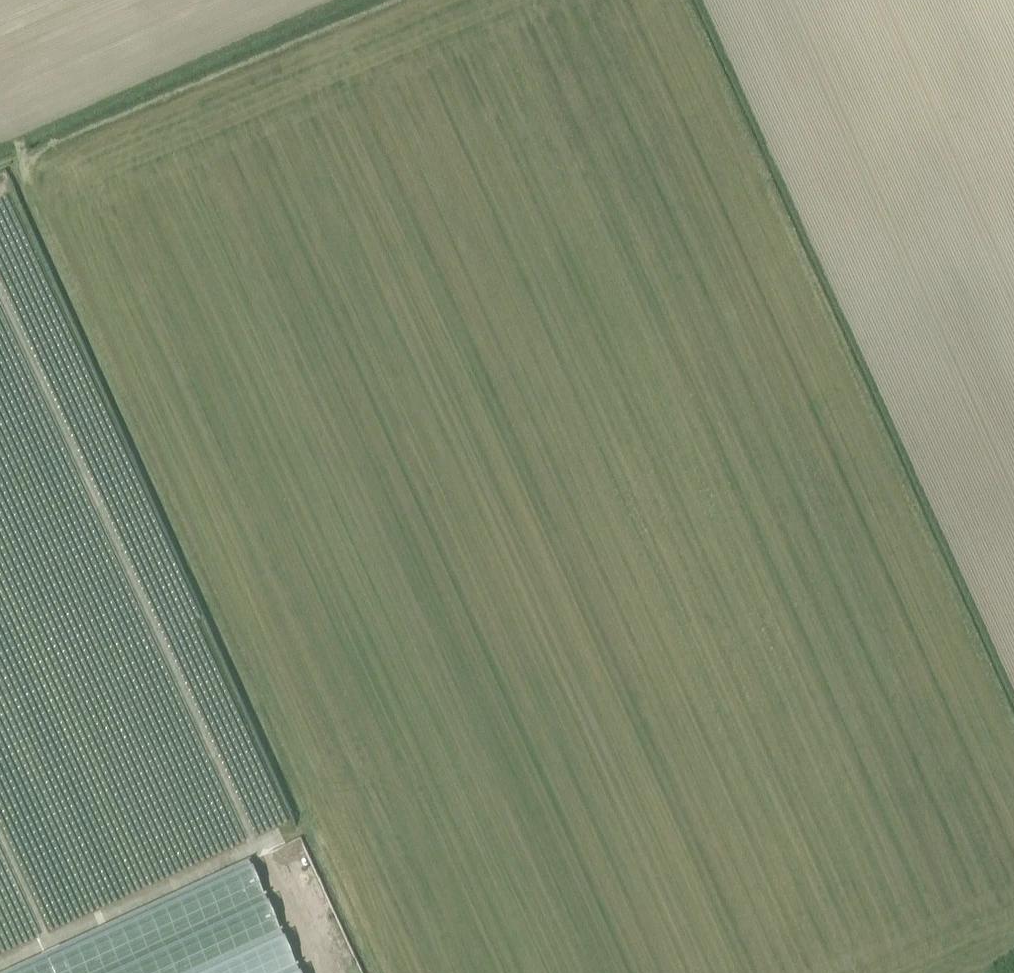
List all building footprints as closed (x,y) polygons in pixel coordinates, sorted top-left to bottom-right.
[(247,863),(9,972),(298,972),(247,863)]
